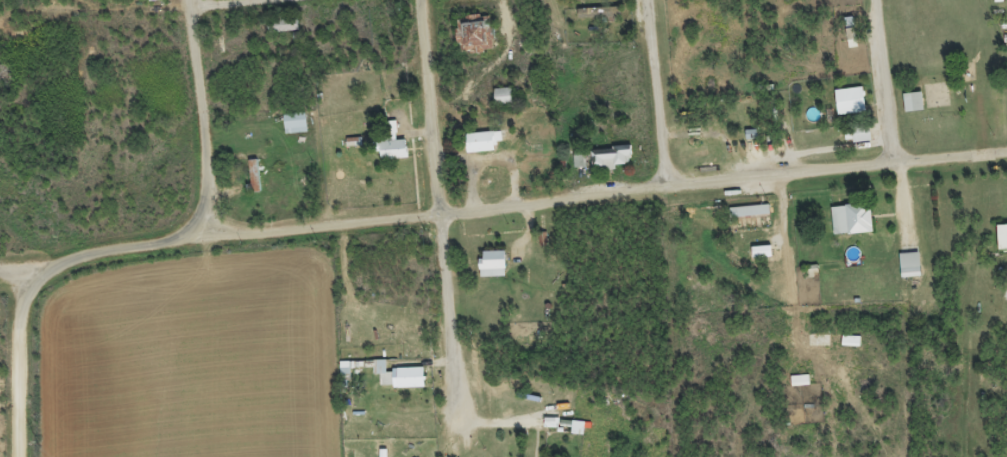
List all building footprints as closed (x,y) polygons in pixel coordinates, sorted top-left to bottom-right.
[(453,25),(455,61),(491,58),(490,35),(485,35),(484,23),(453,25)] [(836,123),(864,119),(860,94),(832,98),(836,123)] [(496,96),(496,112),(509,112),(509,96),(496,96)] [(920,119),(920,101),(901,101),(902,119),(920,119)] [(280,122),(282,142),(305,140),(303,120),(280,122)] [(869,149),(868,138),(850,139),(851,150),(869,149)] [(492,159),(491,140),(463,141),(464,160),(492,159)] [(376,167),(404,167),(404,148),(376,149),(376,167)] [(588,156),(589,176),(613,175),(613,173),(627,173),(627,155),(588,156)] [(571,176),(583,176),(583,163),(571,163),(571,176)] [(259,198),(253,167),(245,169),(250,199),(259,198)] [(829,214),(830,243),(870,241),(868,213),(829,214)] [(767,224),(767,214),(727,215),(728,225),(767,224)] [(994,233),(995,258),(1006,257),(1006,232),(994,233)] [(769,264),(768,253),(748,255),(749,266),(769,264)] [(477,285),(502,285),(502,259),(477,259),(477,285)] [(897,262),(899,286),(919,284),(916,260),(897,262)] [(826,342),(807,342),(807,353),(826,353),(826,342)] [(421,376),(384,377),(383,368),(373,368),(374,384),(378,383),(378,396),(422,395),(421,376)] [(353,376),(353,370),(338,369),(337,387),(348,387),(348,376),(353,376)] [(788,384),(789,394),(807,393),(806,383),(788,384)] [(581,443),(583,430),(570,428),(569,442),(581,443)]
